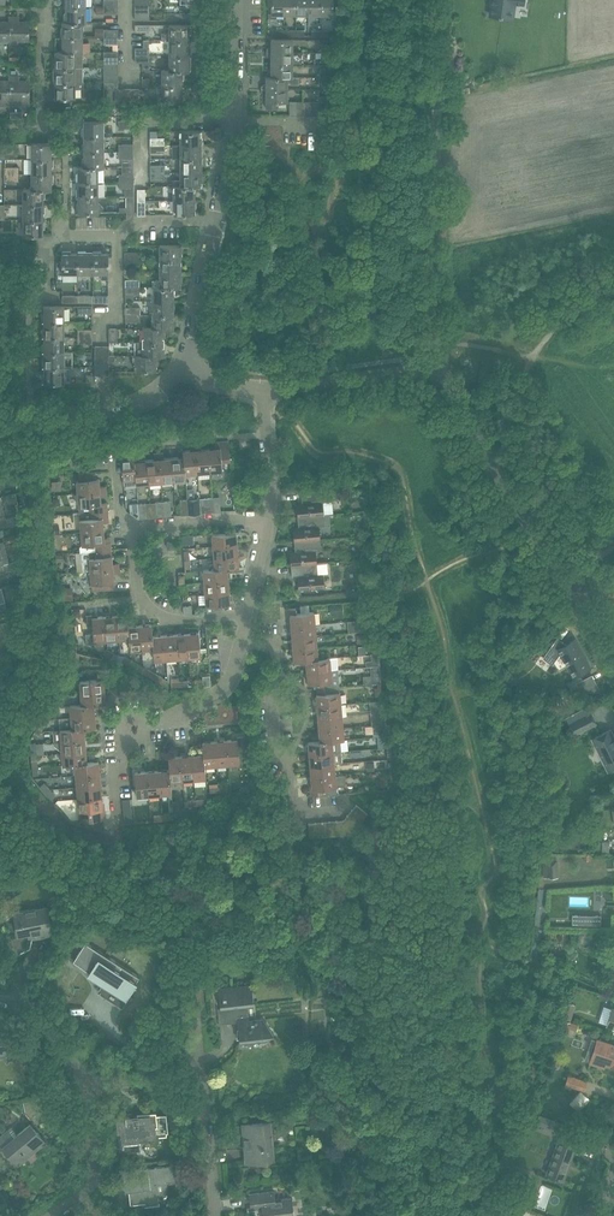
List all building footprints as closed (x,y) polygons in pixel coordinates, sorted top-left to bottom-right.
[(284,0),(271,0),(271,13),(269,13),(269,19),(277,19),(277,14),(284,14),(284,0)] [(284,14),(296,14),(296,0),(284,0),(284,14)] [(296,14),(308,14),(308,0),(296,0),(296,14)] [(308,14),(321,14),(321,0),(308,0),(308,14)] [(321,14),(333,14),(333,0),(321,0),(321,14)] [(511,18),(513,3),(523,4),(524,0),(492,0),(490,15),(499,16),(499,17),(502,17),(502,16),(511,18)] [(66,13),(64,13),(64,21),(83,21),(86,21),(86,6),(66,6),(66,7),(66,13)] [(149,12),(135,12),(135,20),(149,20),(149,12)] [(9,17),(9,21),(9,41),(29,41),(29,21),(16,21),(16,16),(9,17)] [(9,21),(0,21),(0,41),(9,41),(9,21)] [(63,28),(61,28),(61,37),(63,37),(63,36),(83,36),(83,21),(64,21),(63,21),(63,22),(63,28)] [(191,26),(191,25),(169,25),(169,26),(170,26),(170,33),(162,33),(162,41),(170,41),(189,41),(189,40),(189,34),(191,34),(191,26)] [(63,43),(61,43),(61,52),(83,52),(90,51),(90,42),(83,42),(83,36),(63,36),(63,37),(63,43)] [(267,50),(267,52),(293,52),(293,40),(271,39),(271,48),(268,48),(267,50)] [(189,41),(170,41),(170,55),(189,55),(189,49),(191,49),(191,40),(189,40),(189,41)] [(55,58),(54,58),(54,67),(55,67),(83,67),(83,52),(61,52),(55,52),(55,58)] [(271,64),(293,65),(302,65),(302,52),(293,52),(267,52),(267,55),(268,56),(271,56),(271,64)] [(170,55),(170,70),(184,70),(184,71),(189,71),(189,70),(189,64),(191,64),(191,55),(189,55),(170,55)] [(266,74),(266,77),(292,77),(293,65),(271,64),(271,72),(268,72),(266,74)] [(56,73),(54,73),(54,82),(56,82),(83,82),(83,67),(55,67),(56,73)] [(170,70),(162,70),(162,71),(162,70),(162,86),(182,85),(182,79),(184,79),(184,71),(184,70),(170,70)] [(9,80),(9,100),(29,100),(29,80),(16,80),(16,75),(9,75),(9,80)] [(263,84),(262,86),(261,89),(288,89),(288,84),(291,84),(291,85),(300,85),(299,77),(292,77),(266,77),(266,84),(263,84)] [(9,100),(9,80),(0,80),(0,100),(9,100)] [(54,97),(53,98),(76,98),(76,97),(75,97),(75,89),(84,89),(84,82),(83,82),(56,82),(56,88),(54,88),(54,97)] [(182,85),(162,86),(162,101),(182,101),(182,100),(182,94),(184,94),(184,85),(182,85)] [(115,101),(125,101),(125,89),(115,89),(115,101)] [(288,89),(261,89),(261,91),(263,93),(266,93),(266,101),(267,101),(266,109),(278,109),(278,102),(288,102),(288,89)] [(319,102),(318,116),(326,116),(327,104),(326,104),(326,102),(319,102)] [(85,128),(83,128),(83,137),(85,137),(85,136),(105,136),(105,122),(105,121),(85,121),(85,122),(85,128)] [(180,131),(180,145),(202,144),(202,130),(180,131)] [(85,143),(83,143),(83,152),(85,152),(105,152),(105,136),(85,136),(85,137),(85,143)] [(54,143),(32,143),(32,144),(32,159),(52,159),(52,152),(53,152),(53,144),(54,144),(54,143)] [(202,144),(180,145),(174,145),(174,159),(180,159),(202,159),(202,144)] [(83,167),(105,167),(105,152),(85,152),(85,158),(83,158),(83,167)] [(52,159),(32,159),(32,174),(52,174),(52,168),(53,168),(53,159),(52,159)] [(180,159),(181,172),(202,172),(202,159),(180,159)] [(77,182),(79,182),(98,182),(105,182),(105,167),(83,167),(79,167),(79,173),(77,173),(77,182)] [(181,181),(173,181),(173,186),(181,186),(195,186),(202,186),(202,172),(181,172),(181,181)] [(52,174),(32,174),(32,189),(45,189),(45,190),(47,190),(52,190),(52,189),(52,183),(53,183),(53,174),(52,174)] [(79,188),(77,188),(77,197),(79,197),(99,197),(98,182),(79,182),(79,188)] [(147,183),(148,210),(156,210),(156,182),(147,183)] [(173,186),(174,200),(195,200),(195,186),(181,186),(173,186)] [(32,189),(23,189),(24,189),(23,205),(43,205),(43,204),(43,198),(45,198),(45,190),(45,189),(32,189)] [(137,189),(137,202),(146,202),(145,189),(137,189)] [(77,212),(77,213),(102,213),(102,211),(104,209),(100,203),(99,203),(99,197),(79,197),(79,204),(77,204),(77,212)] [(195,200),(174,200),(174,214),(195,214),(195,200)] [(146,202),(137,202),(137,216),(146,216),(146,202)] [(43,205),(23,205),(23,220),(43,220),(43,219),(43,213),(45,213),(45,204),(43,204),(43,205)] [(23,234),(23,235),(35,235),(43,235),(43,234),(43,228),(45,228),(45,219),(43,219),(43,220),(23,220),(23,234)] [(160,245),(160,260),(181,260),(181,245),(160,245)] [(63,251),(62,251),(62,273),(78,273),(78,253),(71,253),(71,251),(63,251)] [(87,251),(78,251),(78,253),(78,273),(93,273),(93,253),(87,253),(87,251)] [(102,251),(93,251),(93,253),(93,273),(101,273),(101,279),(108,279),(108,259),(108,253),(102,253),(102,251)] [(160,260),(160,273),(181,273),(181,260),(160,260)] [(152,286),(160,286),(160,287),(174,287),(181,287),(181,273),(160,273),(160,280),(152,280),(152,286)] [(152,286),(152,301),(174,301),(174,287),(160,287),(160,286),(152,286)] [(140,287),(125,287),(125,301),(135,300),(135,294),(140,294),(140,287)] [(152,301),(152,314),(174,315),(174,301),(152,301)] [(44,313),(42,313),(43,322),(44,322),(64,322),(64,306),(62,306),(44,306),(44,307),(44,313)] [(152,314),(152,328),(164,328),(174,328),(174,315),(152,314)] [(44,328),(43,328),(43,337),(44,337),(64,337),(64,322),(44,322),(44,328)] [(109,329),(109,342),(117,342),(117,328),(109,329)] [(142,328),(142,342),(164,342),(164,328),(152,328),(142,328)] [(45,343),(43,343),(43,352),(45,352),(64,352),(64,343),(65,343),(68,339),(68,337),(64,337),(44,337),(45,343)] [(135,342),(135,356),(142,356),(157,356),(164,356),(164,342),(142,342),(135,342)] [(45,358),(43,358),(43,367),(45,367),(65,367),(64,352),(45,352),(45,358)] [(142,356),(135,356),(135,370),(157,370),(157,356),(142,356)] [(43,382),(43,383),(65,383),(65,367),(45,367),(45,374),(43,374),(43,382)] [(229,441),(220,442),(215,442),(216,448),(208,449),(210,472),(223,471),(222,461),(231,460),(229,441)] [(199,443),(195,444),(197,473),(210,472),(208,449),(200,450),(199,443)] [(197,473),(195,444),(190,444),(190,450),(183,451),(185,474),(197,473)] [(129,454),(121,455),(124,485),(136,484),(135,478),(136,478),(134,456),(134,455),(134,449),(129,450),(129,454)] [(185,474),(183,451),(179,451),(179,458),(171,458),(173,481),(185,480),(185,474)] [(161,482),(158,453),(153,454),(154,460),(147,460),(149,483),(161,482)] [(162,453),(158,453),(161,482),(173,481),(171,458),(163,459),(162,453)] [(139,455),(134,455),(134,456),(136,478),(135,478),(136,484),(149,483),(147,460),(139,461),(139,455)] [(76,481),(77,493),(106,490),(106,486),(100,487),(99,479),(97,479),(96,472),(78,473),(78,480),(76,481)] [(188,499),(187,500),(188,514),(197,514),(194,489),(187,489),(188,499)] [(79,513),(90,512),(108,510),(108,503),(102,503),(101,496),(107,496),(106,490),(77,493),(79,513)] [(297,504),(298,517),(333,513),(332,503),(330,501),(328,501),(327,490),(301,492),(302,503),(297,504)] [(219,497),(212,498),(213,512),(221,512),(219,497)] [(213,512),(212,498),(205,498),(206,513),(213,512)] [(188,514),(187,500),(180,500),(181,515),(188,514)] [(170,501),(162,502),(163,517),(172,516),(170,501)] [(163,517),(162,502),(155,502),(157,517),(163,517)] [(138,503),(130,504),(130,513),(139,519),(139,509),(138,504),(138,503)] [(138,504),(139,509),(139,519),(147,518),(146,503),(138,504)] [(79,513),(80,533),(104,530),(103,523),(109,522),(108,510),(90,512),(79,513)] [(333,514),(333,513),(298,517),(299,528),(293,528),(295,541),(320,538),(319,526),(330,525),(329,514),(333,514)] [(80,533),(82,553),(112,550),(110,537),(105,538),(104,530),(80,533)] [(212,534),(213,546),(237,544),(236,533),(212,534)] [(193,536),(182,537),(183,545),(194,544),(193,536)] [(321,550),(320,538),(295,541),(296,552),(290,553),(291,566),(317,563),(316,551),(321,550)] [(3,565),(9,563),(4,542),(0,543),(0,565),(3,565)] [(213,546),(214,558),(238,556),(237,544),(213,546)] [(90,570),(90,571),(119,568),(119,563),(113,564),(112,550),(82,553),(84,571),(90,570)] [(212,565),(210,567),(210,570),(215,569),(215,570),(227,569),(239,568),(238,556),(214,558),(215,565),(212,565)] [(328,574),(328,562),(317,563),(291,566),(292,577),(298,577),(299,589),(311,588),(325,587),(323,574),(328,574)] [(119,568),(90,571),(91,579),(92,591),(115,589),(114,573),(120,573),(119,568)] [(204,570),(205,582),(228,580),(227,569),(215,570),(215,569),(210,570),(204,570)] [(205,582),(206,594),(229,592),(228,580),(205,582)] [(229,592),(206,594),(207,606),(230,604),(229,592)] [(183,606),(184,615),(192,614),(192,606),(183,606)] [(332,607),(332,615),(344,614),(344,606),(332,607)] [(291,614),(292,626),(315,624),(314,612),(297,614),(296,608),(288,609),(289,615),(291,614)] [(118,639),(129,638),(128,626),(129,626),(128,614),(116,616),(118,639)] [(95,641),(106,640),(103,617),(92,617),(92,616),(86,616),(87,624),(93,623),(93,634),(85,634),(86,645),(95,644),(95,641)] [(106,640),(118,639),(116,616),(103,617),(106,640)] [(346,628),(354,626),(352,617),(345,619),(346,628)] [(141,649),(152,648),(153,648),(152,636),(153,636),(152,624),(139,625),(141,649)] [(292,626),(292,638),(316,636),(315,624),(292,626)] [(130,650),(141,649),(139,625),(129,626),(128,626),(129,638),(130,650)] [(371,631),(363,633),(366,652),(374,650),(371,631)] [(199,632),(187,633),(189,657),(201,656),(199,632)] [(187,633),(175,634),(177,658),(189,657),(187,633)] [(175,634),(163,635),(166,659),(177,658),(175,634)] [(153,648),(152,648),(154,660),(166,659),(163,635),(153,636),(152,636),(153,648)] [(292,638),(293,649),(317,647),(316,636),(292,638)] [(558,638),(543,657),(552,664),(561,653),(574,676),(575,676),(575,675),(589,667),(589,668),(590,667),(574,639),(574,640),(566,644),(558,638)] [(293,649),(294,661),(318,659),(317,647),(293,649)] [(387,659),(385,649),(377,650),(379,661),(387,659)] [(103,655),(111,659),(114,654),(106,650),(103,655)] [(121,661),(128,665),(131,660),(124,656),(121,661)] [(306,660),(307,672),(331,670),(331,669),(338,668),(338,657),(330,658),(318,659),(294,661),(306,660)] [(131,660),(128,665),(136,669),(138,664),(131,660)] [(146,675),(153,679),(155,674),(148,670),(146,675)] [(317,683),(317,689),(340,687),(339,676),(332,676),(331,670),(307,672),(308,684),(317,683)] [(80,681),(81,693),(105,691),(104,679),(106,679),(105,673),(97,674),(98,680),(80,681)] [(155,674),(153,679),(160,683),(163,678),(155,674)] [(171,679),(172,688),(180,687),(180,681),(180,678),(171,679)] [(583,680),(576,683),(580,690),(597,692),(600,690),(595,681),(586,686),(583,680)] [(65,681),(59,692),(64,695),(70,694),(68,681),(65,681)] [(382,694),(390,693),(388,682),(381,683),(382,694)] [(316,694),(317,706),(341,704),(340,687),(317,689),(318,694),(316,694)] [(81,693),(82,705),(94,703),(94,704),(106,703),(105,691),(81,693)] [(64,695),(59,692),(52,704),(56,707),(64,695)] [(363,708),(363,700),(355,700),(355,709),(363,708)] [(70,706),(71,717),(95,715),(94,704),(94,703),(82,705),(70,706)] [(56,707),(52,704),(47,711),(52,714),(56,707)] [(317,706),(318,718),(342,716),(347,716),(346,704),(341,704),(317,706)] [(569,723),(575,734),(596,723),(591,712),(569,723)] [(71,717),(72,729),(84,728),(96,727),(95,715),(71,717)] [(49,719),(44,716),(37,729),(42,732),(49,719)] [(318,718),(319,730),(343,728),(342,716),(318,718)] [(54,742),(55,742),(85,740),(84,728),(72,729),(54,730),(54,742)] [(308,742),(344,739),(343,728),(319,730),(320,741),(308,742)] [(42,732),(37,729),(33,736),(37,739),(42,732)] [(608,771),(613,768),(613,737),(610,730),(592,738),(608,771)] [(386,736),(377,737),(378,748),(387,747),(386,739),(386,736)] [(237,739),(226,740),(228,764),(240,763),(238,745),(244,745),(243,737),(237,737),(237,739)] [(344,740),(344,739),(308,742),(309,754),(342,751),(341,740),(344,740)] [(62,746),(62,753),(86,751),(85,740),(55,742),(55,745),(57,747),(62,746)] [(226,740),(214,741),(216,765),(228,764),(226,740)] [(202,743),(203,754),(205,766),(216,765),(214,741),(202,743)] [(63,765),(75,764),(87,763),(87,762),(86,751),(62,753),(63,765)] [(343,763),(342,751),(309,754),(310,766),(334,764),(343,763)] [(203,754),(192,755),(194,779),(206,778),(205,766),(203,754)] [(192,755),(180,756),(183,780),(194,779),(192,755)] [(180,756),(169,758),(172,793),(172,788),(183,787),(183,780),(180,756)] [(170,769),(158,770),(160,794),(172,793),(169,758),(170,769)] [(75,764),(76,776),(100,773),(99,761),(87,762),(87,763),(75,764)] [(310,766),(311,777),(335,775),(334,764),(310,766)] [(158,770),(147,771),(149,795),(160,794),(158,770)] [(149,795),(147,771),(135,772),(137,796),(149,795)] [(76,776),(77,787),(101,785),(100,773),(76,776)] [(335,775),(311,777),(312,789),(310,789),(311,795),(318,795),(319,796),(339,794),(338,786),(336,786),(335,775)] [(50,789),(44,783),(40,787),(46,793),(50,789)] [(77,787),(78,799),(102,797),(101,785),(77,787)] [(55,796),(50,789),(46,793),(51,799),(55,796)] [(102,797),(78,799),(80,821),(106,819),(105,808),(103,808),(102,797)] [(356,805),(352,810),(363,819),(368,814),(356,805)] [(352,810),(347,815),(359,825),(363,819),(352,810)] [(347,815),(343,821),(350,835),(359,825),(347,815)] [(336,821),(329,822),(330,836),(337,836),(336,821)] [(343,821),(336,821),(337,836),(350,835),(343,821)] [(322,822),(315,823),(317,837),(323,837),(322,822)] [(329,822),(322,822),(323,837),(330,836),(329,822)] [(317,837),(315,823),(308,823),(310,838),(317,837)] [(547,866),(556,867),(557,860),(547,859),(547,866)] [(14,914),(16,924),(19,936),(34,933),(35,936),(53,932),(47,907),(14,914)] [(73,961),(127,995),(139,977),(85,942),(73,961)] [(220,1024),(239,1022),(241,1043),(264,1041),(273,1034),(262,1020),(249,1021),(247,1006),(253,1005),(251,985),(220,989),(222,1008),(218,1009),(220,1024)] [(576,1016),(570,1026),(579,1031),(585,1021),(576,1016)] [(16,1052),(14,1040),(7,1041),(4,1027),(0,1028),(0,1054),(16,1052)] [(598,1040),(593,1052),(588,1051),(585,1060),(590,1062),(590,1063),(598,1065),(599,1062),(613,1067),(613,1045),(598,1040)] [(565,1085),(584,1090),(586,1081),(568,1076),(565,1085)] [(23,1101),(25,1114),(30,1120),(41,1111),(38,1098),(23,1101)] [(119,1129),(118,1129),(117,1129),(117,1130),(119,1130),(120,1139),(138,1138),(137,1136),(165,1133),(164,1116),(138,1118),(138,1116),(127,1117),(126,1115),(125,1115),(126,1120),(118,1120),(119,1129)] [(539,1116),(536,1123),(545,1127),(548,1119),(539,1116)] [(270,1122),(255,1124),(243,1125),(247,1161),(274,1159),(270,1122)] [(10,1156),(18,1165),(46,1142),(30,1123),(15,1136),(9,1130),(0,1138),(0,1148),(1,1149),(3,1147),(10,1156)] [(547,1174),(551,1176),(563,1180),(575,1146),(559,1140),(547,1174)] [(144,1205),(144,1206),(160,1204),(159,1204),(156,1182),(159,1179),(165,1179),(165,1182),(175,1181),(174,1166),(123,1171),(125,1184),(127,1184),(128,1189),(130,1205),(145,1203),(145,1205),(144,1205)] [(262,1192),(250,1194),(252,1209),(262,1208),(263,1215),(294,1215),(292,1198),(275,1200),(274,1191),(262,1192)] [(512,1215),(516,1215),(518,1210),(504,1205),(502,1212),(512,1215)]
